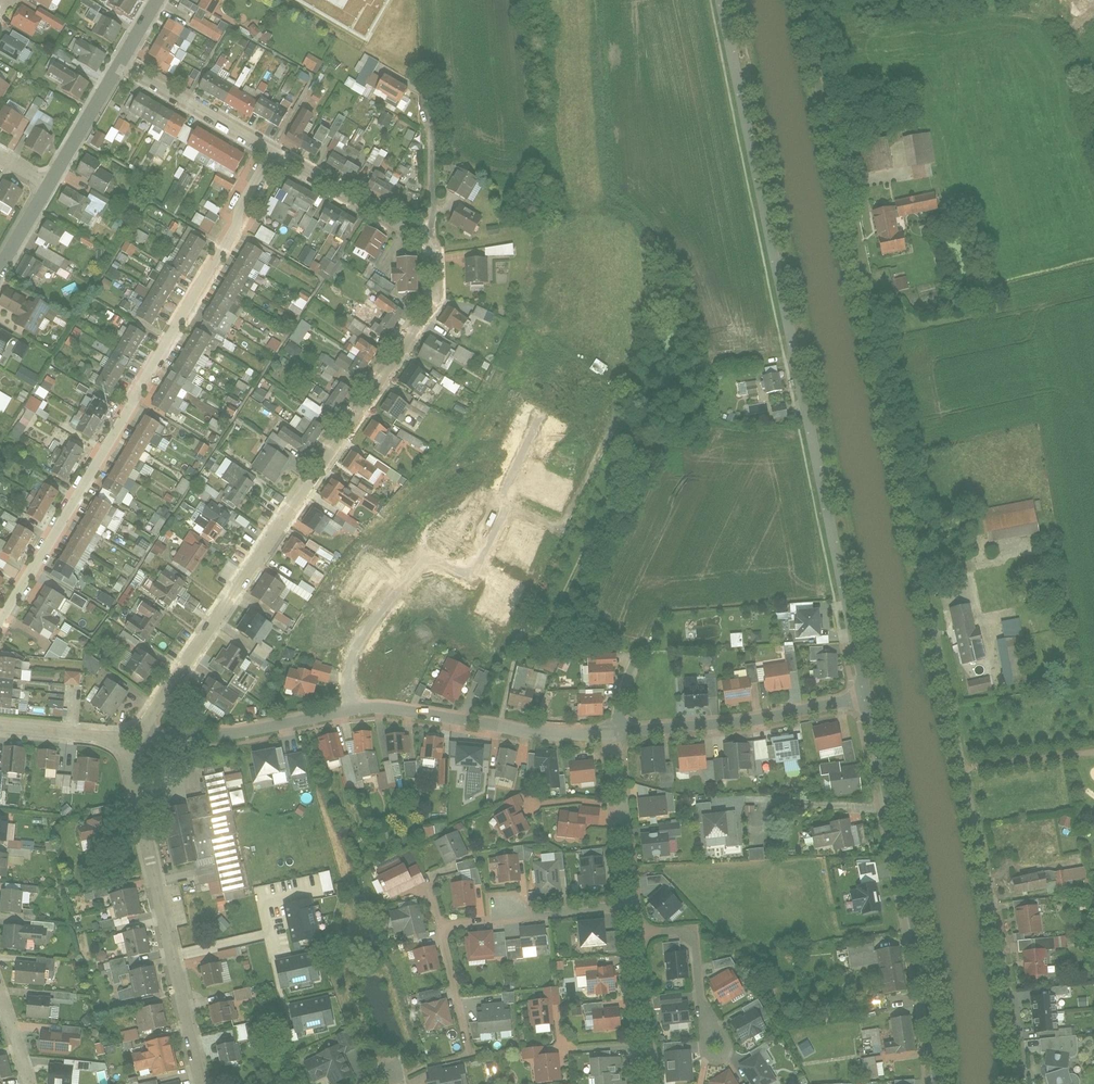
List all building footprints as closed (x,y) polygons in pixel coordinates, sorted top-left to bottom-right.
[(51,8),(56,0),(37,0),(51,8)] [(79,3),(89,8),(86,16),(94,20),(101,5),(89,0),(81,0),(79,3)] [(131,15),(140,0),(112,0),(110,4),(131,15)] [(197,9),(212,17),(221,1),(218,0),(202,0),(197,9)] [(370,40),(393,0),(301,0),(370,40)] [(23,6),(13,23),(35,35),(43,21),(61,31),(65,24),(41,10),(38,15),(23,6)] [(94,33),(114,44),(123,27),(103,16),(94,33)] [(167,20),(162,29),(179,38),(184,30),(167,20)] [(162,29),(157,37),(174,47),(179,38),(162,29)] [(0,46),(0,52),(19,62),(27,48),(6,36),(0,46)] [(157,37),(152,46),(169,55),(174,47),(157,37)] [(78,61),(97,72),(107,56),(81,40),(73,53),(80,57),(78,61)] [(250,57),(256,47),(250,43),(244,53),(250,57)] [(152,46),(147,55),(164,64),(169,55),(152,46)] [(301,65),(317,74),(323,62),(307,54),(301,65)] [(362,95),(377,60),(362,54),(355,71),(358,72),(350,91),(362,95)] [(81,101),(91,84),(55,64),(48,77),(65,86),(62,91),(81,101)] [(233,86),(238,89),(249,70),(244,67),(233,86)] [(207,74),(198,90),(248,120),(251,114),(276,129),(285,112),(260,98),(257,103),(207,74)] [(375,94),(397,106),(406,89),(383,77),(375,94)] [(286,79),(282,92),(288,94),(293,81),(286,79)] [(2,101),(10,86),(0,80),(0,101),(2,101)] [(264,94),(268,85),(261,82),(256,90),(264,94)] [(141,119),(150,102),(138,96),(129,113),(141,119)] [(153,126),(162,109),(150,102),(141,119),(153,126)] [(0,111),(0,130),(8,135),(21,114),(4,104),(0,111)] [(165,132),(174,115),(162,109),(153,126),(165,132)] [(312,116),(301,111),(284,142),(315,159),(327,137),(333,141),(345,118),(338,115),(328,132),(320,128),(312,141),(301,135),(312,116)] [(377,124),(388,128),(392,116),(381,112),(377,124)] [(177,139),(186,122),(174,115),(165,132),(177,139)] [(118,118),(113,128),(125,134),(130,124),(118,118)] [(35,124),(23,144),(41,154),(53,134),(35,124)] [(95,130),(89,144),(100,149),(104,140),(111,143),(113,140),(120,143),(124,134),(110,128),(107,135),(95,130)] [(363,146),(358,144),(365,132),(358,128),(342,155),(353,162),(363,146)] [(208,136),(196,129),(185,148),(197,154),(208,136)] [(934,161),(929,134),(903,138),(907,166),(912,165),(930,162),(934,161)] [(220,143),(208,136),(197,154),(209,161),(220,143)] [(892,169),(886,139),(859,144),(865,174),(892,169)] [(232,150),(220,143),(209,161),(221,168),(232,150)] [(366,163),(381,170),(389,153),(373,146),(366,163)] [(244,156),(232,150),(221,168),(233,175),(244,156)] [(332,154),(325,165),(334,171),(341,159),(332,154)] [(85,155),(75,173),(89,181),(86,186),(104,196),(114,178),(98,169),(100,164),(85,155)] [(341,159),(334,171),(343,176),(350,165),(341,159)] [(912,165),(915,179),(932,176),(930,162),(912,165)] [(350,165),(343,176),(353,182),(359,170),(350,165)] [(179,179),(183,169),(178,167),(174,178),(179,179)] [(457,168),(445,190),(466,201),(478,179),(457,168)] [(374,172),(365,190),(395,205),(401,193),(382,183),(385,178),(374,172)] [(3,181),(0,187),(0,203),(16,211),(26,194),(3,181)] [(302,189),(287,181),(281,192),(296,200),(302,189)] [(90,201),(66,188),(57,202),(70,209),(66,215),(79,221),(90,201)] [(317,197),(302,189),(296,200),(311,208),(317,197)] [(896,207),(871,212),(880,256),(905,251),(901,231),(898,232),(895,220),(937,211),(933,193),(894,201),(896,207)] [(205,217),(196,212),(190,223),(209,233),(221,209),(204,200),(201,205),(208,209),(205,217)] [(357,221),(327,205),(320,217),(340,227),(334,239),(345,244),(357,221)] [(471,236),(481,218),(457,206),(447,225),(471,236)] [(309,239),(317,220),(303,215),(299,226),(304,229),(301,236),(309,239)] [(64,231),(46,221),(36,239),(54,249),(64,231)] [(259,226),(254,238),(270,245),(275,232),(259,226)] [(374,260),(386,239),(365,227),(353,248),(374,260)] [(142,245),(148,235),(138,230),(132,240),(142,245)] [(197,244),(181,235),(177,243),(192,252),(197,244)] [(192,252),(177,243),(173,251),(188,259),(192,252)] [(131,257),(136,248),(130,244),(125,253),(131,257)] [(261,253),(246,245),(241,253),(256,262),(261,253)] [(305,245),(297,261),(309,267),(317,252),(305,245)] [(513,255),(512,245),(484,246),(484,256),(513,255)] [(188,259),(173,251),(168,258),(184,267),(188,259)] [(256,262),(241,253),(236,262),(251,270),(256,262)] [(25,256),(13,277),(28,285),(32,277),(35,279),(42,266),(25,256)] [(184,267),(168,258),(164,266),(179,275),(184,267)] [(417,294),(417,259),(397,259),(397,270),(390,270),(390,284),(397,284),(397,294),(417,294)] [(487,259),(464,260),(464,284),(487,284),(487,259)] [(251,270),(236,262),(231,270),(246,279),(251,270)] [(179,275),(164,266),(159,274),(175,282),(179,275)] [(246,279),(231,270),(226,279),(241,287),(246,279)] [(175,282),(159,274),(155,281),(170,290),(175,282)] [(906,276),(896,280),(899,290),(909,287),(906,276)] [(241,287),(226,279),(221,287),(236,296),(241,287)] [(170,290),(155,281),(151,289),(166,298),(170,290)] [(236,296),(221,287),(216,296),(232,305),(236,296)] [(298,288),(289,310),(301,315),(310,294),(298,288)] [(0,299),(0,308),(19,317),(14,326),(38,338),(47,320),(63,328),(69,317),(35,300),(33,304),(5,289),(0,299)] [(166,298),(151,289),(146,297),(162,306),(166,298)] [(232,305),(216,296),(211,304),(227,313),(232,305)] [(162,306),(146,297),(142,304),(157,313),(162,306)] [(387,342),(405,314),(379,297),(372,307),(385,316),(373,333),(387,342)] [(361,316),(368,307),(362,303),(355,311),(361,316)] [(157,313),(142,304),(137,312),(153,321),(157,313)] [(227,313),(211,304),(206,313),(222,322),(227,313)] [(490,323),(494,314),(475,306),(471,316),(490,323)] [(447,307),(437,323),(450,332),(452,330),(459,334),(468,321),(447,307)] [(222,322),(206,313),(202,321),(217,330),(222,322)] [(302,319),(289,338),(298,344),(311,326),(302,319)] [(359,336),(365,326),(354,319),(347,328),(359,336)] [(140,345),(144,337),(127,327),(122,336),(140,345)] [(2,354),(11,336),(0,330),(0,353),(2,354)] [(210,339),(195,330),(190,338),(205,347),(210,339)] [(429,335),(417,357),(439,369),(451,347),(429,335)] [(135,354),(140,345),(122,336),(118,344),(135,354)] [(272,337),(266,346),(276,352),(281,343),(272,337)] [(205,347),(190,338),(185,347),(200,355),(205,347)] [(11,354),(20,359),(28,346),(19,341),(11,354)] [(283,352),(295,358),(300,347),(288,341),(283,352)] [(359,380),(378,353),(360,341),(353,350),(359,354),(353,362),(342,354),(335,364),(359,380)] [(130,362),(135,354),(118,344),(113,353),(130,362)] [(200,355),(185,347),(180,355),(195,364),(200,355)] [(126,371),(130,362),(113,353),(108,361),(126,371)] [(195,364),(180,355),(175,364),(190,372),(195,364)] [(595,359),(590,369),(600,376),(606,366),(595,359)] [(121,379),(126,371),(108,361),(104,370),(121,379)] [(190,372),(175,364),(170,372),(185,381),(190,372)] [(426,375),(410,364),(397,383),(413,394),(426,375)] [(21,365),(14,376),(34,388),(40,377),(21,365)] [(766,396),(783,392),(778,366),(767,368),(769,376),(762,377),(766,396)] [(248,367),(241,379),(250,384),(257,372),(248,367)] [(116,387),(121,379),(104,370),(99,378),(116,387)] [(310,390),(320,396),(332,376),(323,370),(310,390)] [(185,381),(170,372),(165,380),(180,389),(185,381)] [(34,393),(43,399),(56,381),(47,375),(34,393)] [(111,396),(116,387),(99,378),(94,387),(111,396)] [(180,389),(165,380),(161,389),(176,397),(180,389)] [(241,396),(246,384),(236,380),(231,393),(241,396)] [(341,406),(351,391),(339,384),(330,398),(341,406)] [(754,398),(753,385),(744,386),(745,399),(754,398)] [(257,387),(252,397),(262,402),(267,392),(257,387)] [(176,397),(161,389),(156,397),(171,406),(176,397)] [(2,415),(11,398),(0,392),(0,413),(2,415)] [(225,400),(236,405),(239,399),(228,393),(225,400)] [(396,422),(407,406),(390,395),(379,412),(396,422)] [(25,409),(9,437),(18,442),(41,402),(31,396),(24,408),(25,409)] [(171,406),(156,397),(151,405),(166,414),(171,406)] [(332,420),(341,406),(330,398),(320,413),(332,420)] [(83,417),(98,426),(106,410),(92,402),(83,417)] [(225,411),(232,415),(235,409),(229,405),(225,411)] [(786,418),(785,406),(773,407),(774,418),(786,418)] [(35,414),(46,419),(48,414),(37,409),(35,414)] [(74,433),(89,441),(98,426),(83,417),(74,433)] [(158,426),(143,417),(138,426),(153,435),(158,426)] [(304,460),(324,429),(312,422),(300,440),(283,429),(277,439),(294,451),(293,453),(304,460)] [(388,432),(372,422),(362,437),(379,447),(388,432)] [(153,435),(138,426),(132,436),(148,444),(153,435)] [(399,431),(396,437),(413,444),(415,438),(399,431)] [(149,442),(163,451),(168,442),(154,434),(149,442)] [(148,444),(132,436),(127,445),(142,453),(148,444)] [(59,459),(73,468),(82,452),(68,443),(59,459)] [(196,454),(205,457),(210,447),(201,443),(196,454)] [(142,453),(127,445),(122,454),(137,462),(142,453)] [(273,484),(288,460),(265,445),(250,469),(273,484)] [(377,469),(351,452),(341,467),(354,476),(356,473),(369,482),(377,469)] [(137,462),(122,454),(117,463),(132,472),(137,462)] [(50,475),(64,484),(73,468),(59,459),(50,475)] [(235,509),(255,479),(227,460),(216,477),(231,487),(222,500),(235,509)] [(132,472),(117,463),(112,472),(127,481),(132,472)] [(127,481),(112,472),(106,481),(122,490),(127,481)] [(182,477),(174,490),(183,495),(191,483),(182,477)] [(345,489),(330,480),(320,498),(335,507),(338,502),(352,510),(357,502),(342,493),(345,489)] [(122,490),(106,481),(101,490),(116,499),(122,490)] [(35,500),(48,508),(57,492),(43,485),(35,500)] [(209,496),(216,499),(219,491),(203,485),(198,497),(207,500),(209,496)] [(111,508),(96,499),(90,509),(105,517),(111,508)] [(26,516),(40,523),(48,508),(35,500),(26,516)] [(1037,523),(1032,502),(982,512),(987,533),(1037,523)] [(214,542),(231,517),(210,504),(201,517),(210,523),(202,535),(214,542)] [(105,517),(90,509),(85,518),(100,527),(105,517)] [(329,520),(311,509),(302,524),(320,535),(329,520)] [(245,528),(249,522),(239,515),(235,521),(245,528)] [(100,527),(85,518),(79,527),(94,536),(100,527)] [(27,544),(32,536),(17,527),(12,535),(27,544)] [(94,536),(79,527),(74,536),(89,545),(94,536)] [(192,575),(209,550),(200,544),(203,541),(189,531),(183,540),(186,542),(173,562),(192,575)] [(22,553),(27,544),(12,535),(7,544),(22,553)] [(89,545),(74,536),(69,545),(84,554),(89,545)] [(306,547),(291,537),(281,555),(296,564),(299,558),(313,567),(318,558),(304,550),(306,547)] [(159,557),(166,546),(157,540),(150,551),(159,557)] [(133,552),(142,557),(148,547),(139,542),(133,552)] [(17,562),(22,553),(7,544),(1,553),(17,562)] [(84,554),(69,545),(63,555),(78,563),(84,554)] [(78,563),(63,555),(58,564),(73,573),(78,563)] [(73,573),(58,564),(52,573),(67,582),(73,573)] [(308,564),(302,572),(317,585),(324,577),(308,564)] [(125,606),(146,574),(139,570),(119,602),(125,606)] [(177,596),(185,583),(164,570),(156,583),(177,596)] [(285,587),(264,574),(250,596),(277,613),(284,602),(278,598),(285,587)] [(120,576),(113,588),(120,592),(127,580),(120,576)] [(169,608),(177,596),(156,583),(149,595),(169,608)] [(1041,585),(1027,587),(1029,602),(1043,600),(1041,585)] [(44,588),(23,625),(39,635),(43,628),(52,634),(59,622),(52,618),(63,599),(44,588)] [(96,600),(110,608),(115,600),(101,591),(96,600)] [(185,592),(178,600),(192,613),(199,604),(185,592)] [(84,608),(87,600),(72,595),(69,603),(84,608)] [(145,644),(163,615),(143,602),(136,613),(143,618),(139,625),(130,619),(125,627),(135,634),(133,636),(145,644)] [(950,611),(961,666),(985,662),(974,606),(950,611)] [(271,625),(247,611),(235,631),(259,645),(271,625)] [(819,611),(795,612),(797,641),(820,639),(819,611)] [(333,615),(330,622),(323,618),(319,627),(338,636),(341,637),(348,623),(333,615)] [(1003,622),(1006,638),(1021,636),(1018,620),(1003,622)] [(122,631),(118,636),(134,647),(138,641),(122,631)] [(730,647),(742,647),(741,633),(729,634),(730,647)] [(54,637),(46,656),(57,661),(59,656),(64,658),(70,644),(54,637)] [(996,642),(1004,688),(1028,684),(1020,638),(996,642)] [(247,657),(229,646),(225,652),(222,650),(215,661),(213,659),(207,667),(221,676),(225,670),(235,677),(229,685),(245,696),(255,681),(239,670),(247,657)] [(142,684),(156,662),(136,650),(122,671),(142,684)] [(595,665),(588,665),(588,687),(613,686),(613,668),(617,668),(616,654),(595,655),(595,665)] [(81,670),(97,675),(102,660),(85,655),(81,670)] [(838,681),(836,655),(815,656),(817,682),(838,681)] [(552,672),(558,661),(547,656),(542,667),(552,672)] [(471,670),(447,659),(441,670),(465,682),(471,670)] [(0,661),(0,670),(14,672),(15,662),(0,661)] [(297,671),(288,669),(283,691),(292,693),(291,696),(304,699),(305,695),(313,697),(318,681),(328,684),(333,667),(314,662),(311,673),(297,669),(297,671)] [(791,690),(786,664),(761,668),(766,694),(791,690)] [(0,670),(0,680),(13,681),(14,672),(0,670)] [(465,682),(441,670),(436,681),(459,693),(465,682)] [(65,672),(63,686),(78,687),(80,674),(65,672)] [(478,685),(474,696),(480,699),(491,675),(485,672),(484,675),(478,672),(473,683),(478,685)] [(748,678),(721,683),(725,706),(752,702),(748,678)] [(988,678),(968,683),(970,693),(991,689),(988,678)] [(241,701),(245,696),(229,685),(227,689),(224,687),(222,689),(207,679),(195,697),(212,708),(213,706),(227,715),(238,699),(241,701)] [(0,680),(0,690),(12,691),(13,681),(0,680)] [(106,680),(89,704),(109,718),(126,694),(106,680)] [(459,693),(436,681),(430,693),(454,705),(459,693)] [(512,687),(508,706),(529,711),(533,691),(512,687)] [(683,688),(683,708),(708,707),(707,687),(683,688)] [(0,690),(0,700),(12,701),(12,691),(0,690)] [(577,696),(577,718),(603,718),(602,696),(577,696)] [(0,700),(0,709),(11,710),(12,701),(0,700)] [(63,703),(47,701),(46,715),(61,717),(63,703)] [(843,746),(837,725),(812,731),(818,752),(843,746)] [(371,733),(352,734),(354,757),(373,755),(371,733)] [(343,758),(337,734),(317,739),(323,763),(343,758)] [(404,735),(385,736),(386,757),(410,755),(409,738),(404,738),(404,735)] [(771,741),(775,764),(799,760),(795,737),(771,741)] [(443,740),(424,739),(423,762),(439,763),(437,789),(446,789),(448,762),(442,761),(443,740)] [(751,739),(727,741),(730,770),(754,768),(751,739)] [(482,744),(454,743),(453,773),(476,774),(475,792),(488,793),(489,761),(481,760),(482,744)] [(708,769),(705,747),(677,751),(680,773),(708,769)] [(657,748),(641,750),(642,776),(659,774),(657,748)] [(24,776),(25,750),(3,749),(2,775),(24,776)] [(517,753),(500,749),(494,779),(514,783),(517,769),(513,769),(517,753)] [(275,750),(251,754),(255,778),(279,775),(275,750)] [(559,790),(556,752),(536,750),(535,769),(540,770),(543,792),(559,790)] [(57,753),(37,751),(36,771),(56,772),(57,753)] [(302,753),(286,756),(290,777),(306,774),(302,753)] [(96,785),(98,761),(75,760),(73,783),(96,785)] [(595,783),(593,760),(569,763),(571,785),(595,783)] [(416,775),(415,761),(403,762),(404,776),(416,775)] [(862,792),(858,766),(842,769),(841,763),(819,767),(821,777),(829,776),(833,797),(862,792)] [(183,808),(196,863),(201,886),(208,884),(211,899),(223,896),(225,904),(245,900),(243,891),(246,890),(234,836),(237,835),(223,775),(200,780),(204,797),(182,802),(183,808)] [(670,809),(668,792),(642,795),(644,812),(670,809)] [(510,812),(494,819),(505,842),(530,831),(519,808),(524,806),(519,796),(506,802),(510,812)] [(569,813),(559,812),(555,837),(582,840),(584,825),(596,826),(598,810),(579,807),(578,817),(568,816),(569,813)] [(162,813),(174,868),(196,863),(183,808),(162,813)] [(729,809),(717,810),(720,833),(732,832),(729,809)] [(717,810),(705,812),(708,835),(720,833),(717,810)] [(87,825),(76,828),(81,845),(112,837),(107,817),(86,822),(87,825)] [(1063,827),(1069,829),(1072,818),(1066,817),(1063,827)] [(810,830),(814,850),(832,846),(834,851),(851,847),(844,819),(828,822),(829,825),(810,830)] [(468,855),(458,832),(434,843),(444,866),(468,855)] [(670,854),(667,834),(642,838),(644,858),(670,854)] [(748,849),(749,860),(763,859),(762,848),(748,849)] [(520,883),(518,857),(488,859),(489,870),(497,870),(498,884),(520,883)] [(606,887),(603,858),(578,861),(581,889),(606,887)] [(425,884),(417,866),(404,871),(399,860),(376,870),(380,878),(376,879),(382,895),(387,893),(390,899),(425,884)] [(558,862),(533,864),(535,896),(560,895),(558,862)] [(1084,866),(1057,871),(1060,889),(1071,887),(1070,881),(1083,879),(1085,890),(1088,889),(1084,866)] [(317,873),(320,892),(333,890),(330,871),(317,873)] [(1002,881),(1005,900),(1043,893),(1040,875),(1002,881)] [(474,882),(450,884),(451,910),(476,908),(474,882)] [(864,914),(880,911),(874,883),(858,886),(859,891),(851,893),(854,911),(863,909),(864,914)] [(111,892),(115,906),(141,899),(137,885),(111,892)] [(682,904),(667,890),(650,908),(664,922),(682,904)] [(0,900),(0,913),(20,914),(22,893),(1,891),(0,900)] [(115,906),(119,919),(145,912),(141,899),(115,906)] [(294,943),(319,937),(311,900),(285,906),(294,943)] [(420,906),(388,913),(393,935),(402,933),(404,939),(426,934),(420,906)] [(1043,933),(1038,906),(1013,911),(1018,938),(1043,933)] [(37,920),(35,909),(22,910),(23,921),(37,920)] [(224,929),(229,926),(222,916),(217,919),(224,929)] [(606,945),(603,921),(579,923),(582,947),(606,945)] [(3,925),(2,950),(25,951),(25,941),(44,942),(45,928),(3,925)] [(547,947),(545,928),(521,931),(523,950),(547,947)] [(150,955),(144,930),(122,935),(128,961),(150,955)] [(491,933),(465,935),(467,959),(493,957),(491,933)] [(899,947),(875,951),(873,942),(847,947),(851,967),(880,963),(885,994),(905,991),(899,947)] [(237,947),(217,952),(219,960),(239,954),(237,947)] [(440,970),(435,947),(413,952),(418,974),(440,970)] [(1051,974),(1047,949),(1022,953),(1026,978),(1051,974)] [(679,953),(665,954),(668,982),(682,981),(679,953)] [(319,980),(314,954),(276,962),(282,988),(319,980)] [(712,962),(715,970),(732,965),(730,957),(712,962)] [(615,992),(613,970),(598,971),(597,960),(576,962),(577,977),(583,977),(585,994),(615,992)] [(16,963),(14,984),(43,986),(45,965),(16,963)] [(200,968),(205,989),(217,986),(212,965),(200,968)] [(159,994),(153,968),(128,974),(134,1000),(159,994)] [(714,984),(724,1004),(745,994),(734,973),(714,984)] [(250,987),(233,991),(235,1002),(253,997),(250,987)] [(503,1004),(515,1002),(513,992),(501,993),(503,1004)] [(1030,999),(1032,1016),(1057,1013),(1055,996),(1030,999)] [(50,999),(27,998),(26,1019),(49,1020),(50,999)] [(297,1032),(334,1024),(328,998),(291,1006),(297,1032)] [(548,999),(528,1002),(531,1027),(551,1025),(548,999)] [(452,1027),(446,1001),(420,1007),(426,1033),(452,1027)] [(664,1025),(691,1022),(688,1002),(662,1005),(664,1025)] [(167,1028),(161,1006),(135,1013),(140,1035),(167,1028)] [(208,1009),(213,1026),(224,1023),(220,1006),(208,1009)] [(480,1035),(513,1032),(511,1006),(478,1009),(480,1035)] [(621,1028),(619,1009),(593,1012),(595,1030),(621,1028)] [(753,1010),(730,1023),(742,1043),(765,1030),(753,1010)] [(1032,1016),(1034,1032),(1059,1030),(1057,1013),(1032,1016)] [(902,1018),(890,1021),(894,1044),(881,1047),(883,1057),(908,1053),(902,1018)] [(245,1024),(233,1026),(236,1041),(247,1039),(245,1024)] [(41,1032),(39,1052),(68,1054),(68,1046),(79,1046),(80,1029),(53,1028),(53,1033),(41,1032)] [(130,1041),(139,1039),(136,1028),(120,1032),(124,1050),(132,1048),(130,1041)] [(178,1071),(169,1038),(144,1045),(146,1054),(132,1057),(136,1073),(150,1069),(152,1078),(178,1071)] [(1047,1083),(1072,1083),(1068,1071),(1067,1066),(1072,1048),(1051,1042),(1044,1067),(1045,1076),(1047,1083)] [(215,1047),(220,1065),(232,1062),(227,1044),(215,1047)] [(340,1046),(303,1063),(313,1083),(326,1078),(329,1083),(338,1083),(354,1076),(340,1046)] [(682,1051),(665,1052),(667,1083),(684,1082),(682,1051)] [(751,1083),(774,1083),(778,1081),(761,1052),(739,1065),(751,1083)] [(537,1083),(550,1083),(557,1083),(554,1055),(534,1057),(537,1083)] [(6,1057),(0,1059),(0,1082),(13,1078),(6,1057)] [(865,1077),(884,1076),(883,1062),(875,1063),(875,1057),(864,1057),(865,1077)] [(594,1083),(610,1083),(609,1074),(605,1074),(604,1058),(587,1060),(589,1078),(593,1077),(594,1083)] [(48,1065),(47,1083),(70,1083),(71,1067),(48,1065)] [(464,1066),(442,1071),(441,1067),(427,1070),(430,1081),(426,1082),(426,1083),(468,1083),(464,1066)] [(710,1083),(739,1083),(730,1069),(709,1083),(710,1083)] [(129,1083),(133,1083),(145,1082),(144,1076),(128,1078),(129,1083)]
